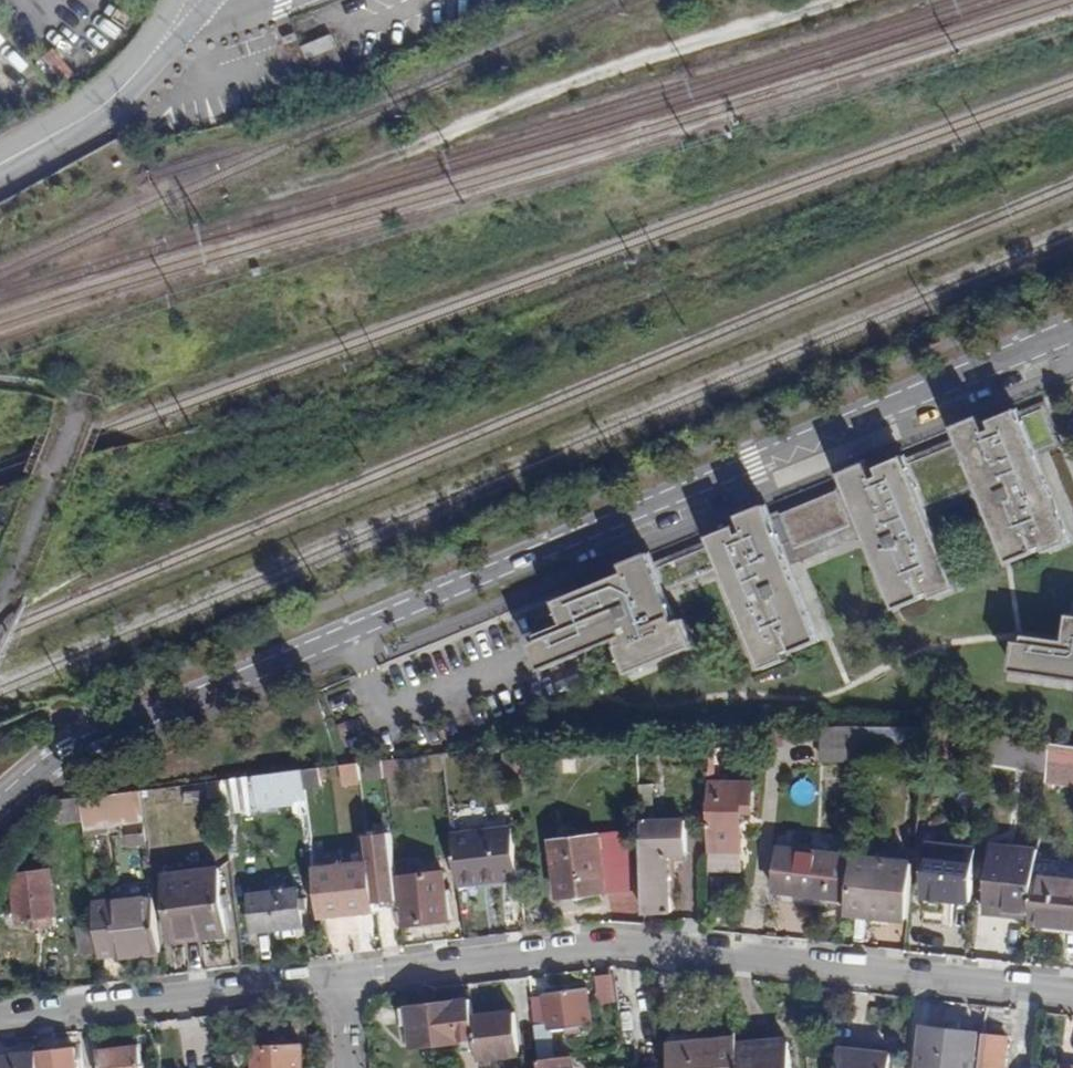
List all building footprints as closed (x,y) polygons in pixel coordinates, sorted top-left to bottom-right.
[(283,38),(285,44),(297,38),(295,32),(283,38)] [(335,48),(329,36),(301,47),(306,60),(308,59),(335,48)] [(308,59),(319,84),(346,74),(335,48),(308,59)] [(0,73),(0,94),(14,88),(6,70),(0,73)] [(1041,408),(1019,417),(1033,451),(1055,442),(1041,408)] [(1033,451),(1019,417),(1016,409),(989,420),(993,428),(987,431),(980,416),(955,427),(961,442),(979,485),(1011,561),(1044,547),(1046,551),(1071,540),(1033,451)] [(925,507),(979,485),(961,442),(907,465),(925,507)] [(959,588),(925,507),(907,465),(904,456),(877,467),(881,475),(874,478),(868,463),(842,474),(849,489),(858,512),(898,608),(932,594),(934,598),(959,588)] [(850,516),(858,512),(849,489),(840,493),(839,490),(780,515),(781,518),(772,522),(782,544),(790,541),(793,547),(852,522),(850,516)] [(822,640),(782,544),(772,522),(766,506),(740,517),(746,532),(740,534),(737,526),(710,537),(714,546),(723,567),(765,669),(790,658),(788,654),(822,640)] [(723,567),(714,546),(657,570),(665,592),(723,567)] [(657,570),(650,555),(620,567),(623,575),(553,604),(563,626),(535,638),(538,644),(530,648),(541,673),(622,639),(624,645),(621,646),(632,674),(697,646),(686,619),(678,622),(665,592),(657,570)] [(1064,615),(1061,640),(1020,634),(1019,642),(1012,641),(1008,670),(1072,680),(1072,616),(1064,615)] [(863,762),(867,727),(821,728),(822,762),(863,762)] [(867,727),(863,762),(862,772),(860,794),(874,795),(882,727),(867,727)] [(1050,743),(1027,740),(1024,762),(1047,766),(1050,743)] [(1045,784),(1072,787),(1072,747),(1050,743),(1047,766),(1045,784)] [(398,758),(382,760),(384,777),(400,775),(398,758)] [(384,777),(382,760),(365,761),(367,779),(384,777)] [(343,786),(358,783),(353,762),(339,765),(343,786)] [(304,796),(301,770),(252,776),(256,803),(294,798),(304,796)] [(734,849),(741,845),(743,810),(755,810),(756,784),(711,783),(710,849),(734,849)] [(644,912),(671,910),(670,854),(686,853),(684,819),(655,820),(653,784),(639,785),(644,912)] [(141,789),(80,796),(83,821),(84,826),(123,822),(126,842),(147,840),(141,789)] [(83,821),(80,796),(80,795),(56,799),(60,824),(83,821)] [(306,810),(304,796),(294,798),(296,811),(306,810)] [(451,835),(457,885),(519,877),(513,827),(451,835)] [(558,896),(605,890),(599,836),(553,842),(558,896)] [(398,899),(395,878),(394,861),(391,838),(368,841),(371,861),(314,869),(319,904),(345,901),(346,908),(377,904),(376,901),(398,899)] [(926,896),(971,902),(977,849),(931,845),(926,896)] [(986,905),(1032,911),(1036,877),(1038,850),(992,845),(986,905)] [(781,848),(777,892),(849,900),(854,856),(781,848)] [(852,915),(907,922),(914,859),(875,855),(873,863),(857,862),(852,915)] [(174,940),(226,934),(217,869),(166,875),(174,940)] [(16,918),(55,914),(50,872),(11,876),(16,918)] [(443,874),(395,878),(398,899),(398,904),(405,905),(407,924),(447,919),(443,874)] [(1032,911),(1031,919),(1031,923),(1072,927),(1072,881),(1036,877),(1032,911)] [(251,895),(255,931),(302,925),(301,912),(307,910),(306,902),(300,902),(298,889),(251,895)] [(95,924),(98,954),(98,955),(122,953),(122,956),(157,950),(151,896),(92,903),(95,924)] [(319,904),(319,911),(346,908),(345,901),(319,904)] [(986,905),(985,914),(1031,919),(1032,911),(986,905)] [(79,955),(98,954),(95,924),(76,927),(79,955)] [(613,973),(596,973),(596,1003),(613,1002),(613,973)] [(591,1024),(586,990),(543,996),(543,1000),(532,1001),(538,1053),(552,1051),(550,1031),(564,1028),(566,1034),(578,1032),(578,1026),(591,1024)] [(411,1025),(414,1046),(462,1041),(457,1002),(408,1008),(411,1025)] [(404,1025),(411,1025),(408,1008),(402,1009),(404,1025)] [(472,1015),(477,1052),(478,1059),(520,1054),(513,1010),(472,1015)] [(918,1064),(957,1067),(974,1067),(979,1032),(958,1029),(959,1020),(947,1019),(945,1027),(923,1025),(918,1064)] [(1007,1038),(983,1034),(980,1067),(1004,1067),(1007,1038)] [(738,1044),(737,1038),(671,1044),(674,1067),(740,1067),(738,1044)] [(738,1044),(740,1067),(790,1067),(787,1039),(738,1044)] [(303,1046),(286,1046),(275,1046),(256,1047),(256,1067),(303,1067),(303,1046)] [(101,1067),(140,1067),(138,1047),(99,1051),(101,1067)] [(891,1056),(843,1049),(841,1067),(889,1067),(891,1056)] [(37,1054),(39,1067),(76,1067),(74,1050),(37,1054)] [(477,1052),(463,1052),(465,1067),(479,1067),(478,1059),(477,1052)] [(37,1054),(0,1058),(0,1067),(39,1067),(37,1054)] [(539,1062),(539,1067),(576,1067),(574,1059),(539,1062)]
